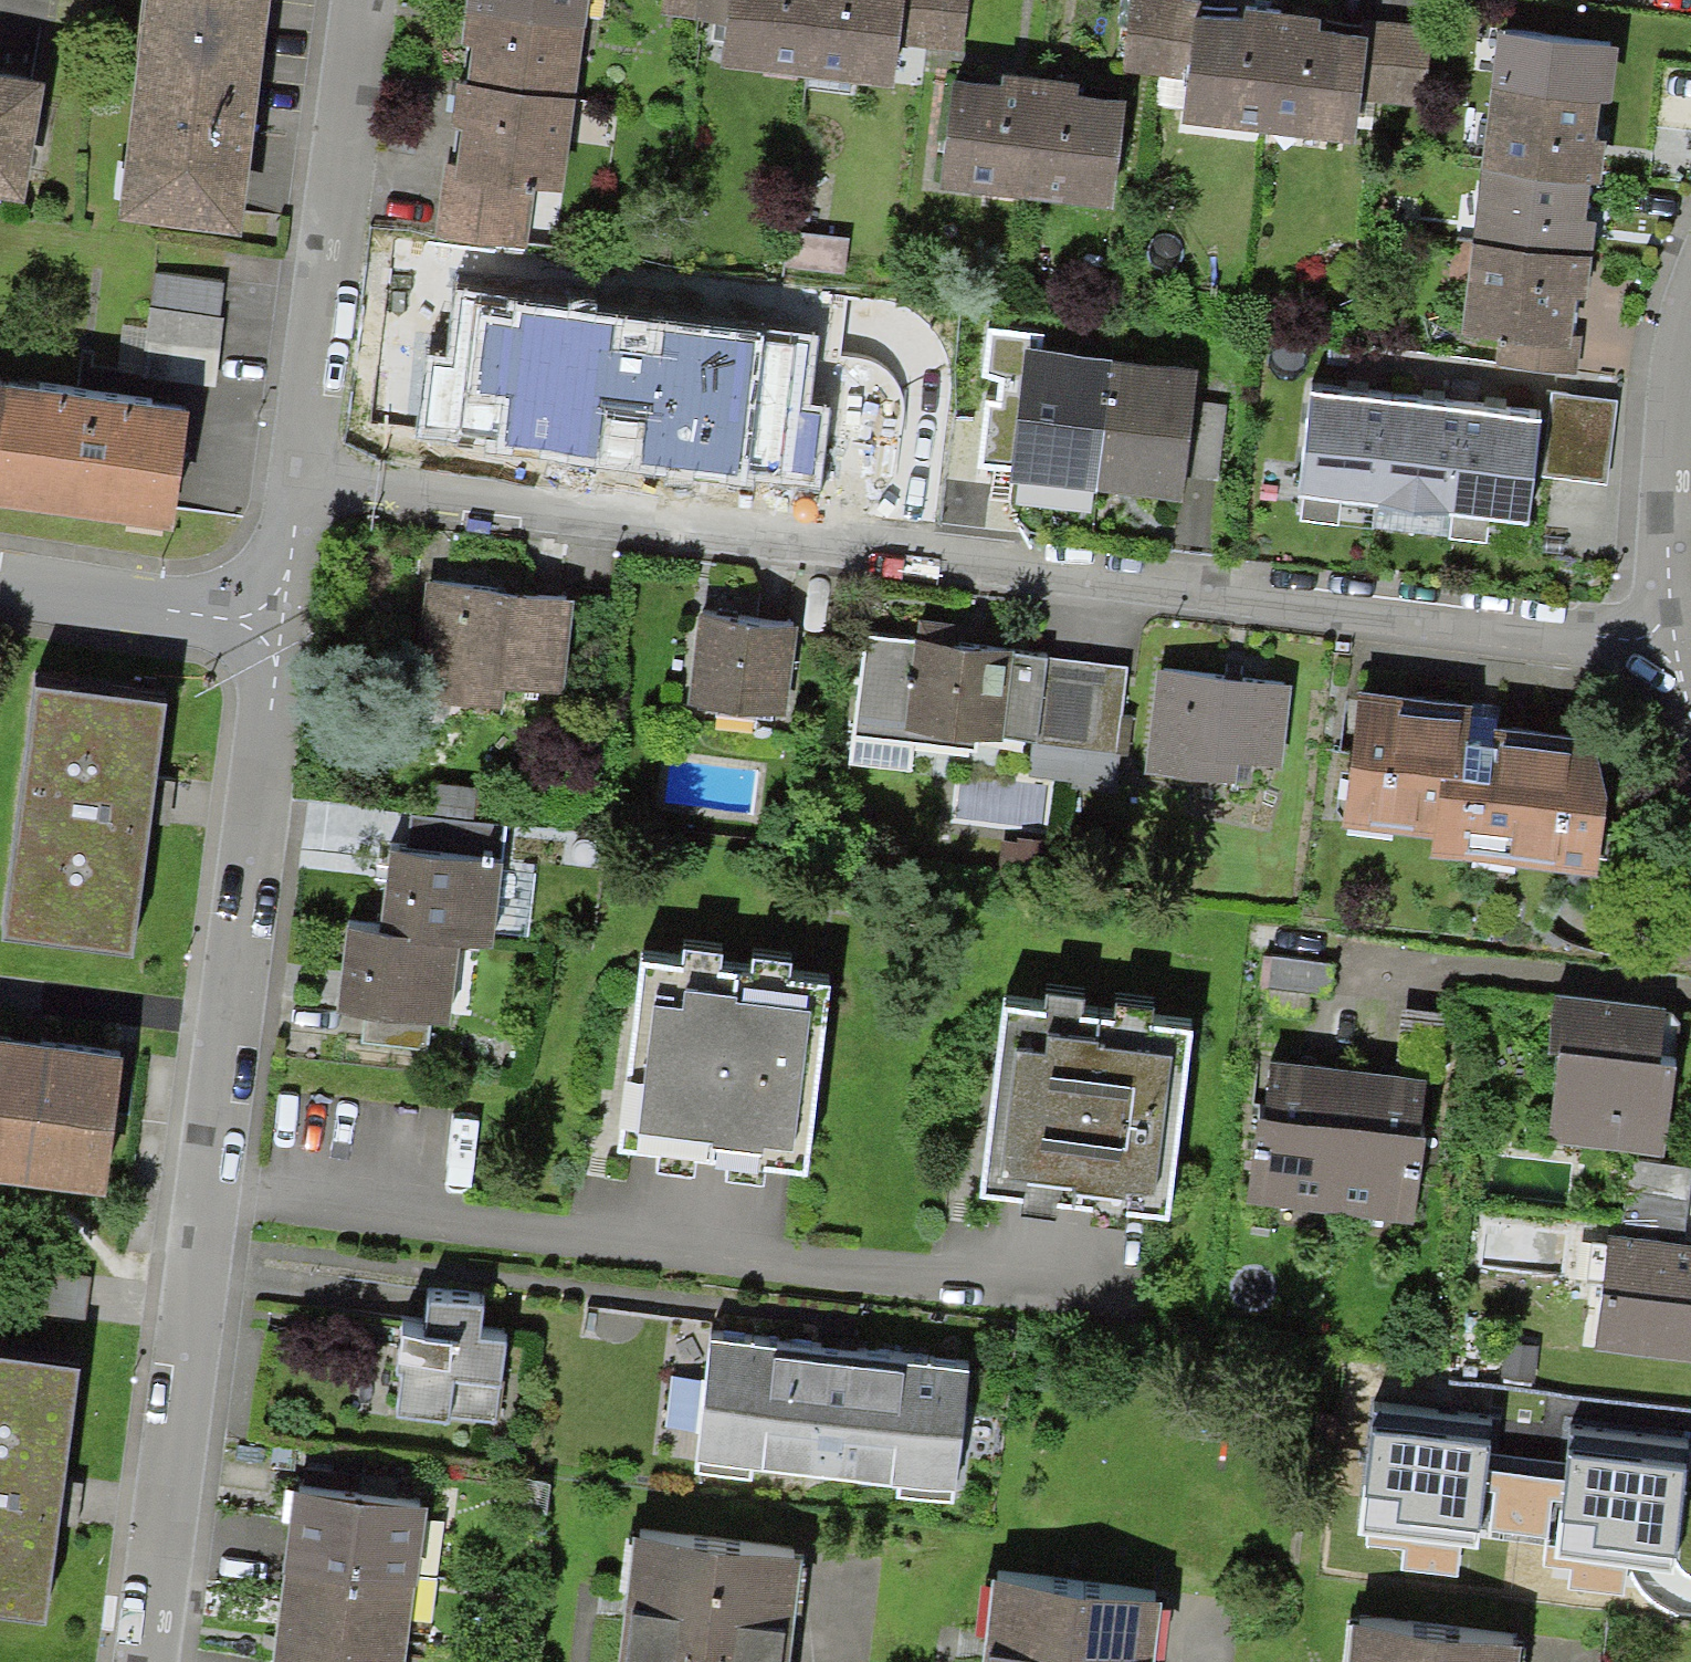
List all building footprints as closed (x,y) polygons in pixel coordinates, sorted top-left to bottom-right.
[(119,221),(239,236),(269,0),(148,0),(119,221)] [(464,83),(575,96),(588,0),(475,0),(464,83)] [(725,16),(727,0),(667,0),(666,9),(719,16),(725,16)] [(807,71),(816,0),(727,0),(725,16),(719,16),(714,59),(807,71)] [(895,81),(901,41),(894,40),(898,0),(816,0),(807,71),(895,81)] [(894,40),(901,41),(965,49),(971,0),(898,0),(894,40)] [(1118,66),(1188,77),(1194,78),(1203,9),(1204,0),(1127,0),(1118,66)] [(1247,3),(1246,14),(1203,9),(1194,78),(1188,77),(1182,126),(1261,134),(1279,7),(1247,3)] [(1326,13),(1279,7),(1261,134),(1361,144),(1367,95),(1358,93),(1367,28),(1325,23),(1326,13)] [(1367,28),(1358,93),(1367,95),(1426,103),(1437,25),(1369,16),(1367,28)] [(1026,195),(1040,75),(997,70),(996,76),(947,71),(935,184),(1026,195)] [(1603,87),(1490,73),(1479,166),(1592,180),(1603,87)] [(1083,80),(1040,75),(1026,195),(1117,206),(1132,92),(1082,86),(1083,80)] [(0,79),(0,183),(18,82),(0,79)] [(575,96),(464,83),(454,170),(527,179),(565,183),(575,96)] [(1592,180),(1479,166),(1470,240),(1583,253),(1592,180)] [(520,245),(527,179),(454,170),(445,169),(437,235),(520,245)] [(1583,253),(1470,240),(1460,327),(1495,331),(1573,340),(1583,253)] [(585,293),(478,282),(463,421),(525,427),(528,405),(573,410),(585,293)] [(1573,340),(1495,331),(1491,366),(1568,376),(1573,340)] [(1192,364),(1023,345),(1008,473),(1177,492),(1192,364)] [(172,506),(184,405),(0,382),(0,486),(172,506)] [(1548,411),(1308,384),(1297,498),(1538,528),(1548,411)] [(428,581),(415,699),(497,708),(500,682),(552,688),(562,596),(428,581)] [(686,700),(779,710),(789,622),(695,612),(686,700)] [(1041,656),(862,636),(851,737),(975,751),(977,730),(1032,736),(1041,656)] [(170,661),(41,645),(10,900),(139,915),(170,661)] [(1121,665),(1041,656),(1032,736),(1112,745),(1121,665)] [(1283,683),(1150,670),(1139,778),(1188,783),(1190,758),(1275,767),(1283,683)] [(1490,702),(1349,692),(1340,818),(1427,824),(1425,852),(1581,863),(1591,734),(1488,727),(1490,702)] [(449,930),(483,935),(497,820),(432,812),(427,846),(384,841),(374,921),(449,930)] [(422,1043),(426,1010),(439,1011),(449,930),(374,921),(340,917),(330,998),(360,1001),(356,1035),(422,1043)] [(1333,930),(1271,923),(1265,979),(1328,985),(1333,930)] [(616,1135),(658,1141),(656,1156),(693,1161),(695,1145),(727,1149),(725,1165),(762,1169),(764,1154),(804,1159),(828,967),(788,962),(790,946),(752,942),(750,957),(719,953),(721,938),(684,933),(682,949),(640,944),(616,1135)] [(978,1180),(1019,1185),(1017,1201),(1055,1206),(1057,1190),(1088,1194),(1086,1210),(1123,1214),(1125,1198),(1166,1203),(1190,1011),(1149,1007),(1151,991),(1114,986),(1112,1002),(1080,998),(1082,982),(1045,978),(1043,993),(1001,988),(978,1180)] [(1676,1009),(1559,995),(1542,1124),(1660,1139),(1676,1009)] [(108,1168),(123,1048),(30,1036),(0,1032),(0,1155),(108,1168)] [(1425,1068),(1259,1050),(1244,1189),(1410,1207),(1425,1068)] [(1688,1160),(1626,1153),(1618,1218),(1680,1226),(1688,1160)] [(1607,1229),(1592,1335),(1690,1349),(1690,1240),(1607,1229)] [(504,1327),(479,1324),(483,1291),(431,1285),(427,1316),(400,1313),(394,1360),(402,1361),(397,1402),(494,1414),(504,1327)] [(967,1359),(709,1328),(693,1458),(749,1465),(751,1453),(897,1471),(896,1483),(952,1489),(967,1359)] [(72,1344),(0,1335),(0,1568),(44,1573),(72,1344)] [(1492,1442),(1373,1427),(1360,1534),(1479,1549),(1492,1442)] [(1686,1466),(1570,1452),(1558,1558),(1671,1571),(1672,1558),(1676,1558),(1686,1466)] [(397,1563),(406,1492),(283,1477),(274,1548),(397,1563)] [(781,1542),(629,1524),(618,1616),(612,1661),(766,1661),(781,1542)] [(389,1633),(397,1563),(274,1548),(266,1619),(389,1633)] [(1141,1586),(990,1568),(979,1660),(978,1661),(1132,1661),(1141,1586)] [(1505,1629),(1353,1611),(1347,1661),(1501,1661),(1505,1629)] [(389,1633),(266,1619),(260,1661),(385,1661),(389,1633)]
